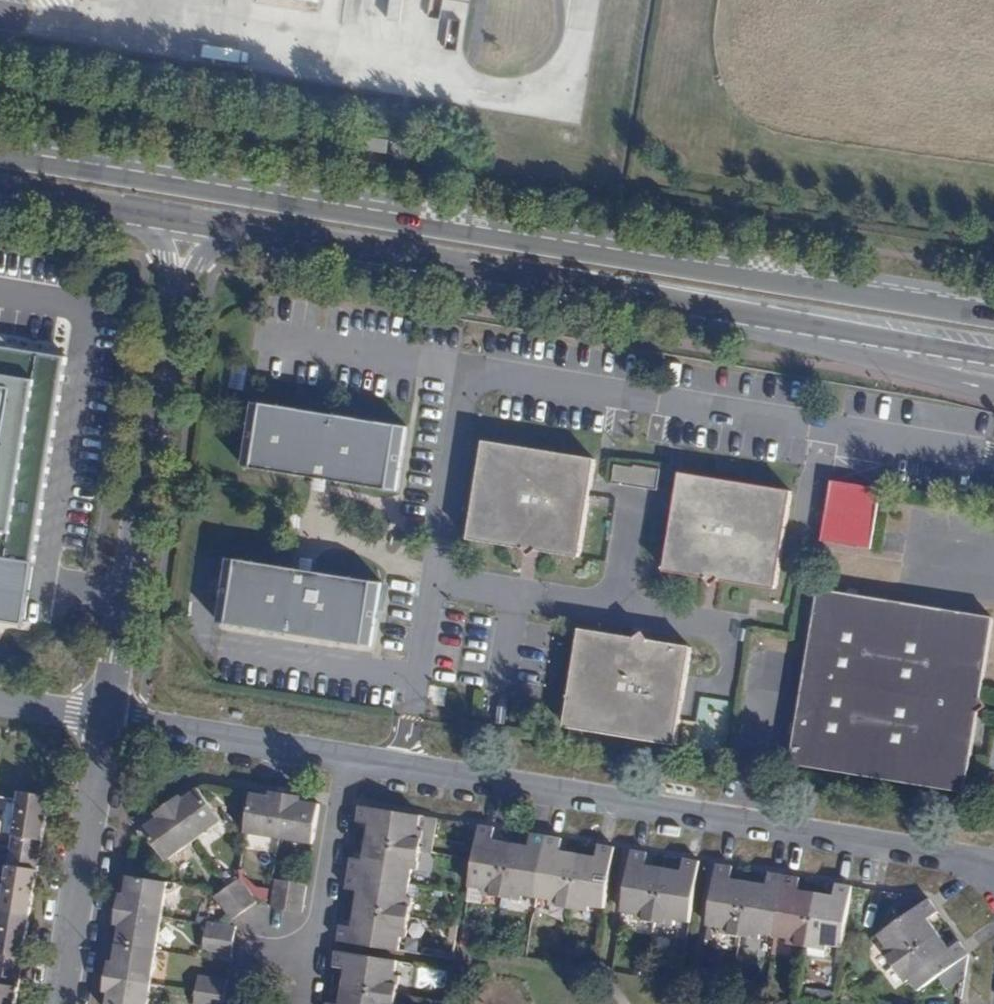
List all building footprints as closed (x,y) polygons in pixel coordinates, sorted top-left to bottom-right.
[(40,534),(64,391),(70,355),(0,344),(0,623),(25,628),(27,616),(40,534)] [(413,433),(259,403),(247,467),(318,481),(329,483),(400,497),(413,433)] [(487,443),(472,539),(581,557),(596,460),(487,443)] [(616,464),(613,484),(658,492),(662,469),(637,465),(636,468),(616,464)] [(682,473),(666,571),(776,590),(792,491),(682,473)] [(820,540),(870,550),(882,488),(832,478),(820,540)] [(329,483),(318,481),(315,493),(327,495),(329,483)] [(67,552),(65,563),(83,565),(85,555),(67,552)] [(300,573),(229,559),(217,622),(370,653),(382,589),(311,575),(300,573)] [(302,561),(300,573),(311,575),(314,563),(302,561)] [(819,590),(791,763),(966,791),(993,618),(819,590)] [(581,631),(565,727),(675,745),(691,649),(581,631)] [(487,689),(483,714),(511,719),(515,694),(487,689)] [(169,804),(195,841),(221,821),(197,790),(184,799),(181,795),(169,804)] [(17,800),(9,849),(39,854),(43,834),(49,796),(20,791),(18,800),(17,800)] [(265,795),(252,793),(245,833),(279,838),(287,793),(271,791),(271,796),(265,795)] [(314,843),(320,804),(306,802),(301,801),(302,796),(287,793),(279,838),(314,843)] [(151,822),(143,829),(166,861),(195,841),(169,804),(156,813),(158,817),(151,822)] [(366,841),(421,851),(424,831),(419,830),(421,816),(360,805),(357,822),(369,824),(366,841)] [(502,899),(503,899),(512,842),(492,839),(494,828),(480,825),(474,859),(469,888),(482,890),(482,896),(502,899)] [(523,896),(537,898),(547,836),(530,833),(528,845),(512,842),(503,899),(521,902),(523,896)] [(548,906),(570,910),(579,854),(560,851),(562,838),(547,836),(537,898),(550,901),(548,906)] [(563,838),(562,851),(595,852),(595,840),(563,838)] [(417,871),(421,851),(366,841),(363,859),(352,858),(349,873),(410,883),(412,870),(417,871)] [(605,910),(615,847),(598,844),(596,856),(579,854),(570,910),(588,913),(589,907),(605,910)] [(0,904),(0,908),(30,913),(35,880),(39,854),(9,849),(0,904)] [(634,921),(655,924),(664,867),(645,864),(647,852),(632,850),(622,913),(635,914),(634,921)] [(690,924),(700,861),(684,858),(682,870),(664,867),(655,924),(674,927),(674,921),(690,924)] [(720,934),(740,938),(749,881),(731,878),(733,867),(718,864),(707,926),(721,928),(720,934)] [(761,935),(775,937),(785,875),(768,872),(766,884),(749,881),(740,938),(759,940),(761,935)] [(408,898),(410,883),(349,873),(347,889),(358,890),(354,908),(410,918),(413,898),(408,898)] [(118,909),(162,916),(167,882),(129,875),(125,894),(120,894),(119,899),(118,909)] [(787,946),(807,949),(817,892),(798,889),(800,878),(785,875),(775,937),(788,939),(787,946)] [(240,878),(228,887),(245,911),(258,902),(240,878)] [(275,878),(270,907),(287,910),(291,881),(275,878)] [(302,913),(307,884),(291,881),(287,910),(302,913)] [(843,948),(852,886),(836,884),(834,895),(817,892),(807,949),(827,951),(828,946),(843,948)] [(228,887),(215,896),(232,920),(245,911),(228,887)] [(881,950),(893,967),(939,933),(929,919),(939,912),(929,899),(877,935),(886,947),(881,950)] [(20,972),(25,945),(30,913),(0,908),(0,968),(20,972)] [(407,938),(410,918),(354,908),(351,927),(341,925),(338,941),(399,950),(401,938),(407,938)] [(117,943),(156,950),(162,916),(118,909),(116,918),(116,924),(120,925),(117,943)] [(208,921),(207,924),(205,937),(234,942),(236,926),(231,926),(208,921)] [(918,992),(969,955),(960,941),(950,948),(939,933),(893,967),(905,983),(908,980),(918,992)] [(202,953),(231,957),(234,942),(205,937),(202,953)] [(107,976),(151,983),(156,950),(117,943),(114,961),(110,961),(109,966),(107,976)] [(397,960),(336,951),(334,967),(344,969),(341,986),(396,995),(400,976),(394,975),(397,960)] [(0,968),(0,1003),(15,1003),(20,972),(0,968)] [(336,1002),(342,970),(333,968),(327,1000),(336,1002)] [(107,1003),(148,1003),(151,983),(107,976),(104,991),(109,992),(108,1000),(107,1003)] [(196,991),(225,996),(228,980),(198,976),(196,991)] [(396,995),(341,986),(338,1003),(395,1003),(396,995)] [(225,996),(196,991),(194,1003),(224,1003),(225,996)]
